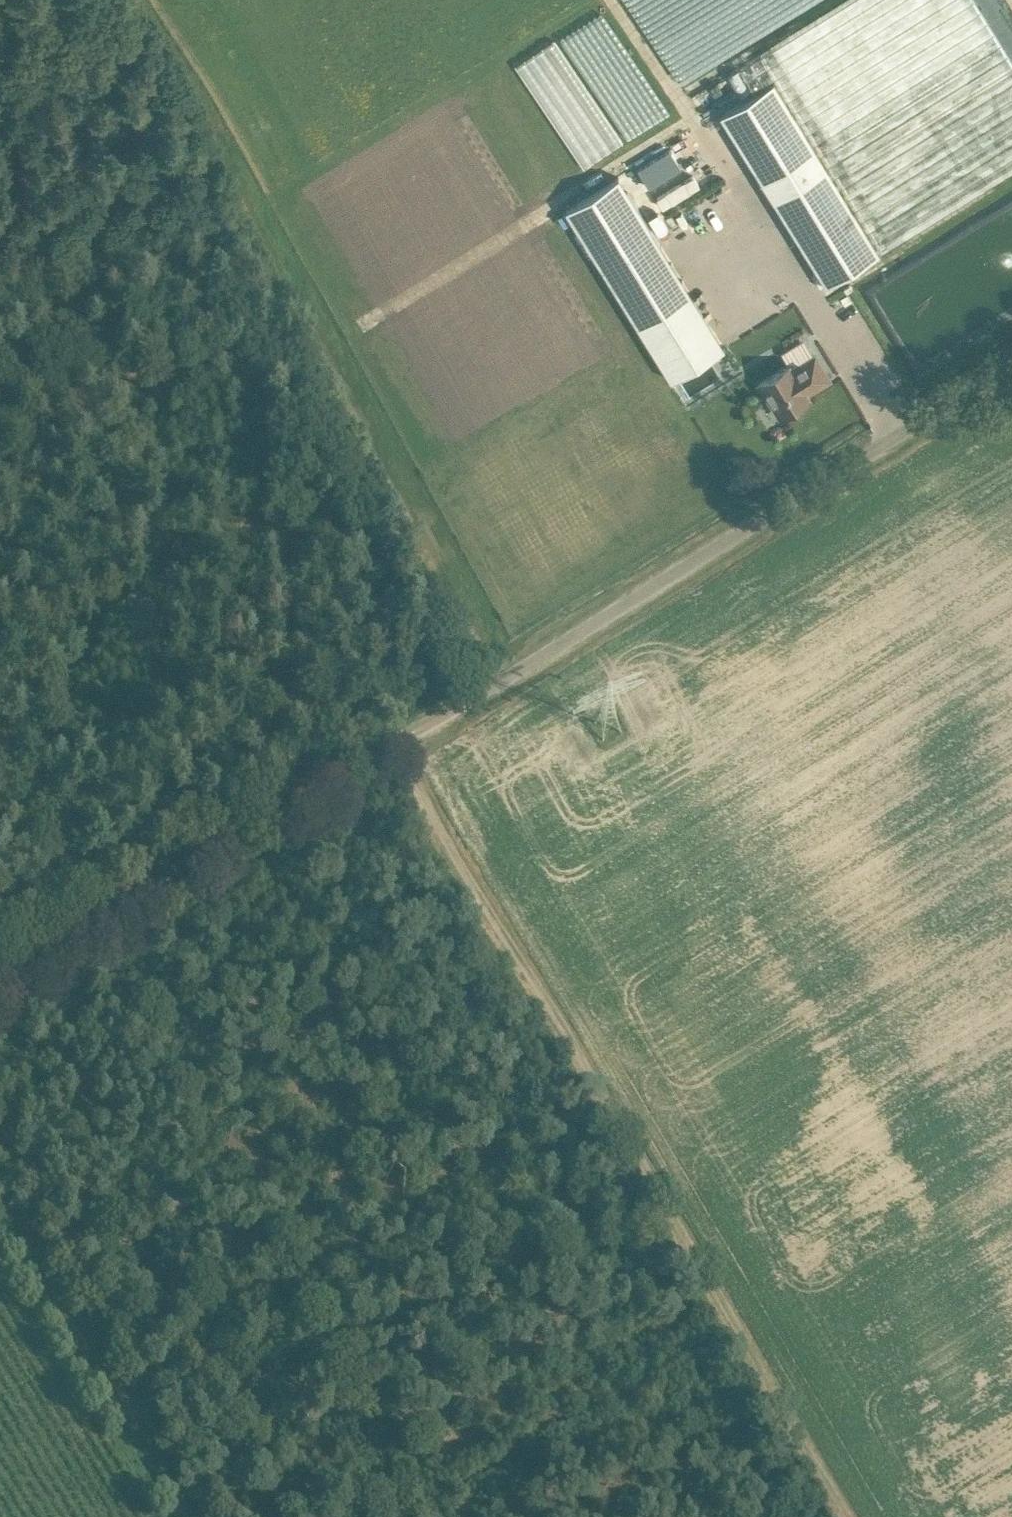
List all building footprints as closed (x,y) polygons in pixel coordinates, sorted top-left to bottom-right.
[(974,0),(845,0),(739,65),(753,88),(774,75),(827,161),(850,199),(882,250),(1011,169),(1011,61),(974,0)] [(665,115),(604,10),(516,60),(577,165),(665,115)] [(827,284),(879,251),(848,200),(850,199),(827,161),(825,163),(773,80),(721,113),(827,284)] [(668,145),(636,165),(649,185),(681,166),(668,145)] [(662,208),(698,183),(690,171),(654,196),(662,208)] [(725,347),(651,227),(620,176),(567,209),(672,379),(725,347)] [(800,364),(792,369),(789,364),(759,381),(780,415),(810,397),(806,391),(829,377),(815,354),(800,364)]
